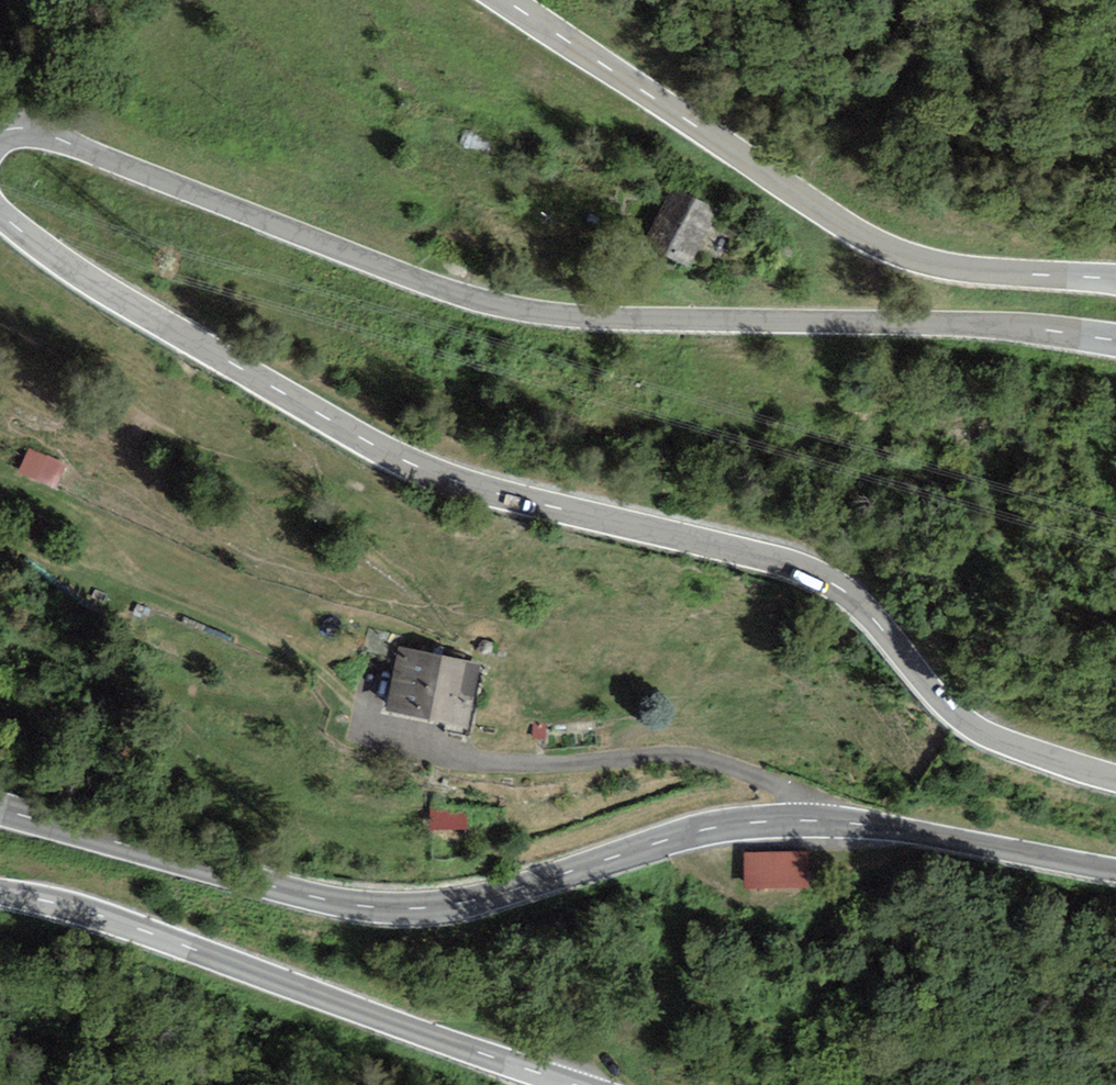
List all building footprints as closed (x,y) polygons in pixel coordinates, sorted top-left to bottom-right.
[(672,188),(646,239),(691,261),(716,210),(672,188)] [(386,710),(429,718),(441,656),(398,647),(386,710)] [(480,663),(441,656),(429,718),(468,726),(480,663)] [(808,851),(745,852),(745,888),(809,887),(808,851)]
